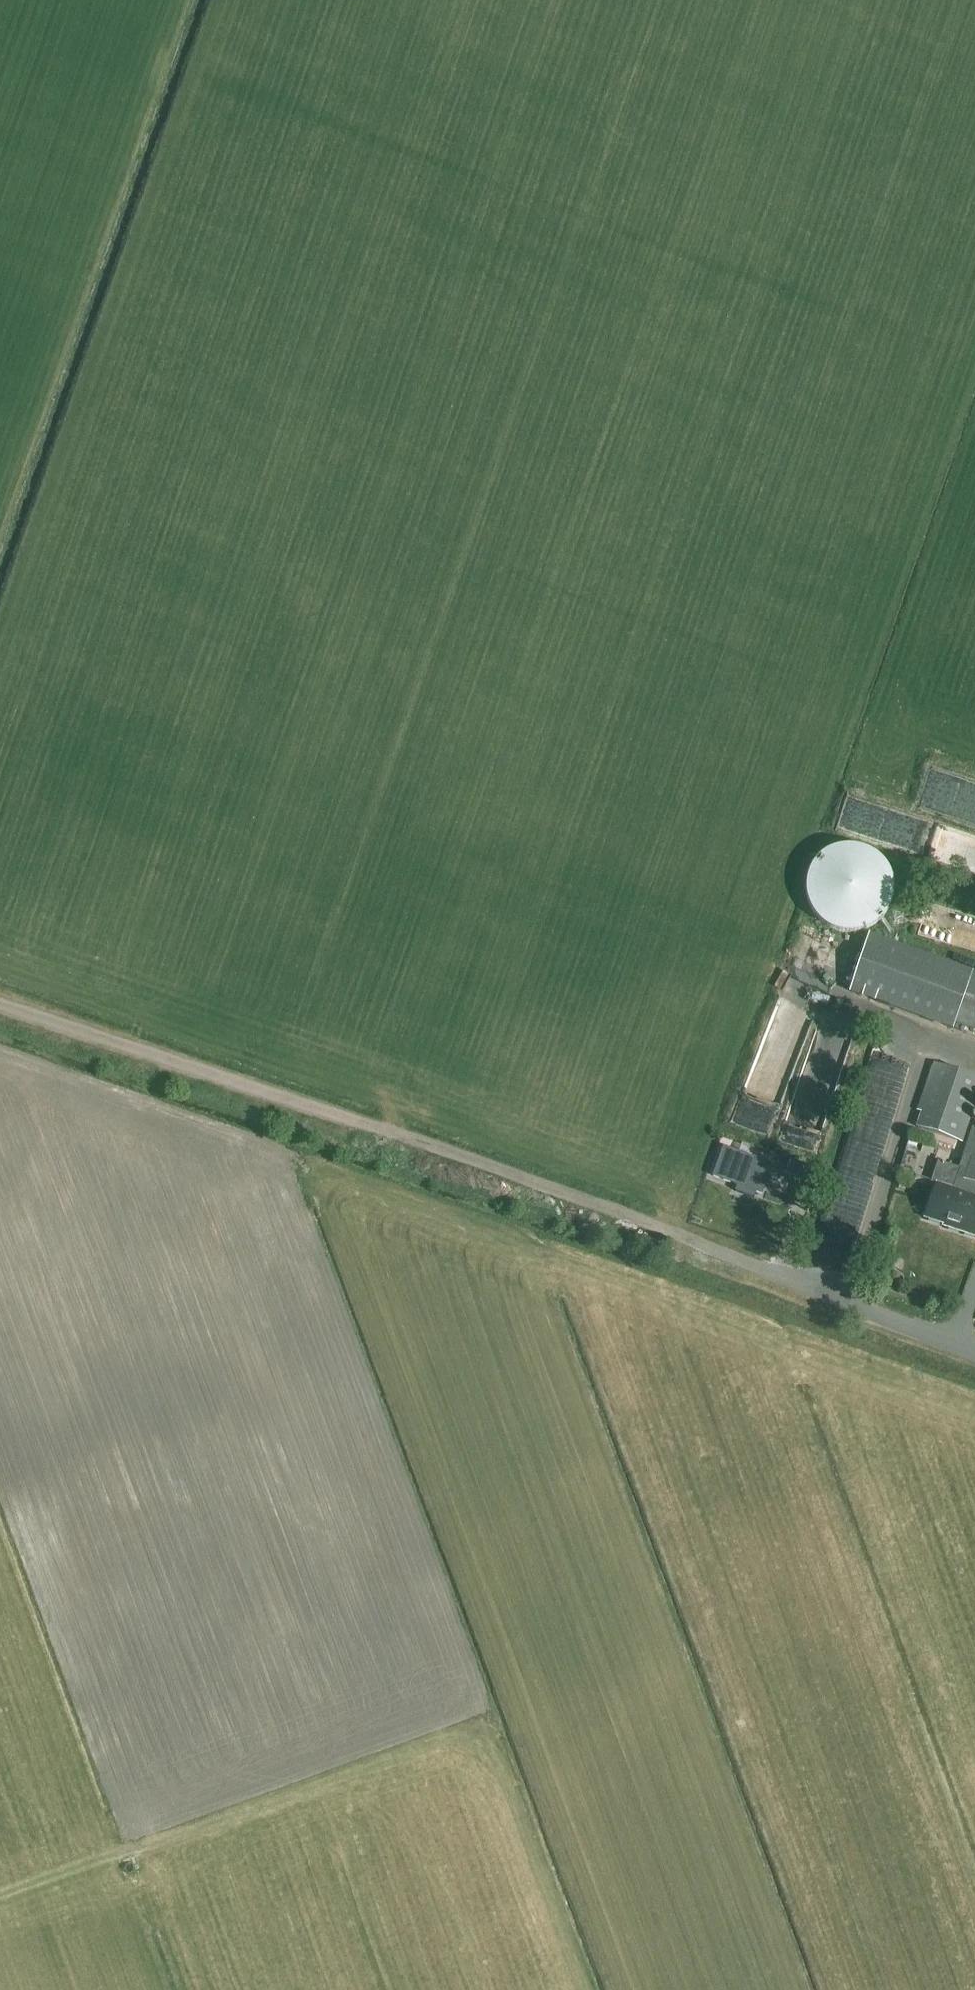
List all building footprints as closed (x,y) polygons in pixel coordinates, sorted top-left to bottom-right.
[(887,910),(891,902),(892,894),(892,885),(891,877),(888,869),(883,862),(877,856),(870,851),(862,847),(853,846),(845,845),(836,847),(828,850),(821,855),(815,861),(810,868),(807,876),(805,884),(805,893),(806,902),(810,910),(814,917),(820,923),(828,928),(835,931),(844,933),(852,933),(861,931),(869,928),(876,924),(882,918),(887,910)] [(972,972),(868,934),(848,993),(952,1030),(955,1024),(974,1031),(974,973),(972,972)] [(974,1102),(974,1077),(932,1063),(916,1111),(921,1113),(916,1128),(962,1143),(974,1102)] [(971,1130),(958,1169),(937,1162),(931,1183),(936,1184),(924,1218),(943,1225),(943,1226),(974,1237),(974,1131),(971,1130)] [(720,1144),(710,1174),(759,1192),(769,1162),(720,1144)]
